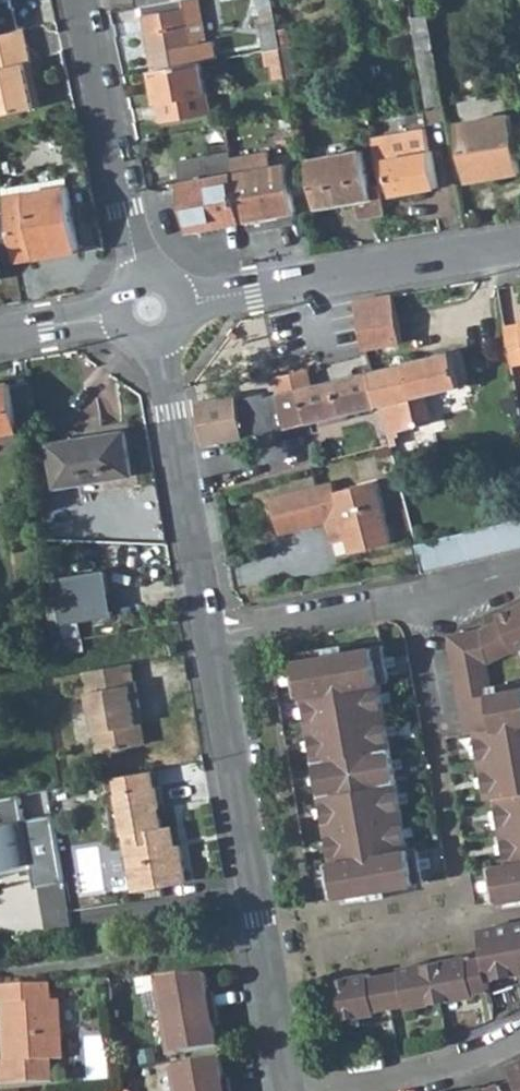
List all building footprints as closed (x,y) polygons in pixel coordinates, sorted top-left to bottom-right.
[(13,30),(7,0),(0,0),(0,33),(13,30)] [(264,50),(278,47),(270,0),(256,0),(264,50)] [(442,105),(424,0),(408,0),(427,108),(442,105)] [(143,16),(152,69),(197,61),(214,58),(211,41),(189,46),(187,40),(203,37),(198,7),(184,11),(183,8),(143,16)] [(26,28),(13,30),(0,33),(0,50),(30,45),(26,28)] [(0,50),(0,115),(37,107),(28,65),(34,64),(30,45),(0,50)] [(292,45),(278,47),(283,79),(289,111),(304,110),(292,45)] [(274,81),(283,79),(278,47),(264,50),(266,65),(270,64),(274,81)] [(206,112),(197,61),(152,69),(161,120),(206,112)] [(42,106),(34,64),(28,65),(37,107),(42,106)] [(282,130),(292,128),(289,111),(280,113),(282,130)] [(509,114),(459,124),(469,181),(519,173),(509,114)] [(422,127),(370,137),(378,185),(379,190),(391,188),(392,194),(437,186),(430,151),(426,152),(422,127)] [(268,150),(229,157),(241,221),(295,211),(286,163),(270,166),(268,150)] [(357,218),(383,213),(379,190),(378,185),(368,187),(361,150),(309,159),(316,206),(354,200),(357,218)] [(188,231),(241,221),(229,157),(228,152),(178,161),(182,182),(179,183),(188,231)] [(69,185),(6,198),(8,211),(17,256),(17,258),(82,247),(69,185)] [(17,256),(8,211),(0,212),(0,259),(17,256)] [(403,342),(394,294),(356,301),(365,349),(403,342)] [(506,329),(513,369),(519,367),(519,327),(506,329)] [(453,352),(373,371),(380,407),(387,405),(394,435),(399,434),(398,429),(406,428),(406,429),(433,422),(427,395),(462,388),(453,352)] [(373,371),(369,371),(314,385),(310,369),(275,378),(279,394),(266,397),(265,394),(240,400),(239,396),(199,403),(205,446),(245,439),(259,436),(260,438),(262,441),(265,442),(269,441),(272,439),(273,437),(273,432),(380,407),(373,371)] [(31,429),(39,428),(32,384),(13,386),(13,384),(0,387),(0,435),(31,429)] [(126,432),(51,444),(58,488),(133,476),(126,432)] [(350,550),(392,540),(377,480),(320,494),(317,483),(271,494),(280,532),(325,520),(328,532),(345,528),(347,536),(350,550)] [(414,542),(422,571),(519,551),(519,522),(414,542)] [(345,528),(328,532),(330,540),(347,536),(345,528)] [(108,568),(59,575),(66,622),(116,612),(108,568)] [(46,596),(53,643),(64,641),(57,595),(46,596)] [(510,692),(501,694),(494,695),(488,665),(517,651),(518,654),(519,653),(519,608),(502,616),(504,621),(481,632),(450,637),(467,734),(479,732),(482,746),(484,755),(488,780),(490,789),(492,800),(501,798),(503,812),(505,821),(509,844),(511,854),(513,865),(492,869),(494,882),(495,890),(497,902),(519,898),(519,691),(510,692)] [(84,649),(82,638),(64,641),(66,651),(84,649)] [(342,646),(343,654),(352,652),(351,645),(342,646)] [(318,659),(289,664),(291,677),(293,687),(296,700),(304,697),(306,711),(308,720),(312,742),(314,752),(318,776),(320,785),(324,811),(326,819),(330,843),(332,852),(334,864),(326,865),(329,877),(330,887),(333,900),(361,894),(371,893),(388,889),(397,888),(427,882),(425,868),(423,859),(421,846),(412,848),(409,836),(408,828),(403,805),(402,796),(397,769),(395,761),(391,736),(389,728),(384,704),(383,696),(381,683),(389,682),(387,669),(385,659),(383,646),(352,652),(343,654),(328,657),(318,659)] [(317,651),(318,659),(328,657),(326,649),(317,651)] [(394,657),(385,659),(387,669),(396,667),(394,657)] [(133,663),(85,672),(98,752),(142,743),(136,709),(140,708),(133,663)] [(284,689),(293,687),(291,677),(282,679),(284,689)] [(500,687),(501,694),(510,692),(509,685),(500,687)] [(391,695),(383,696),(384,704),(393,703),(391,695)] [(300,721),(308,720),(306,711),(298,713),(300,721)] [(397,726),(389,728),(391,736),(399,735),(397,726)] [(305,753),(314,752),(312,742),(304,744),(305,753)] [(473,758),(484,755),(482,746),(472,748),(473,758)] [(403,760),(395,761),(397,769),(405,768),(403,760)] [(170,784),(166,767),(127,774),(131,792),(170,784)] [(312,786),(320,785),(318,776),(311,778),(312,786)] [(479,791),(490,789),(488,780),(477,782),(479,791)] [(131,792),(125,793),(135,846),(140,845),(145,871),(152,878),(154,887),(192,881),(185,844),(180,844),(176,822),(174,823),(171,804),(174,803),(170,784),(131,792)] [(0,797),(0,869),(31,864),(35,886),(60,882),(48,817),(20,822),(16,795),(0,797)] [(410,795),(402,796),(403,805),(411,803),(410,795)] [(318,821),(326,819),(324,811),(317,812),(318,821)] [(495,822),(505,821),(503,812),(494,813),(495,822)] [(416,826),(408,828),(409,836),(417,835),(416,826)] [(325,853),(332,852),(330,843),(323,844),(325,853)] [(502,855),(511,854),(509,844),(500,846),(502,855)] [(432,857),(423,859),(425,868),(434,866),(432,857)] [(321,888),(330,887),(329,877),(320,879),(321,888)] [(487,892),(495,890),(494,882),(485,883),(487,892)] [(398,895),(397,888),(388,889),(389,896),(398,895)] [(372,899),(371,893),(361,894),(362,901),(372,899)] [(340,979),(347,1019),(381,1013),(381,1008),(411,1003),(412,1008),(480,997),(480,992),(494,990),(492,978),(519,974),(519,922),(483,929),(489,957),(474,959),(474,955),(406,967),(407,971),(376,976),(376,972),(340,979)] [(211,992),(208,975),(164,978),(165,980),(157,981),(171,1056),(220,1047),(216,1025),(222,1024),(216,992),(211,992)] [(53,984),(0,987),(0,1005),(3,1004),(5,1062),(0,1062),(0,1083),(53,1082),(51,1059),(66,1058),(63,999),(54,999),(53,984)] [(172,1066),(176,1090),(234,1090),(231,1078),(226,1079),(223,1057),(172,1066)] [(513,1067),(518,1078),(487,1090),(487,1088),(469,1090),(519,1090),(519,1064),(513,1067)]
